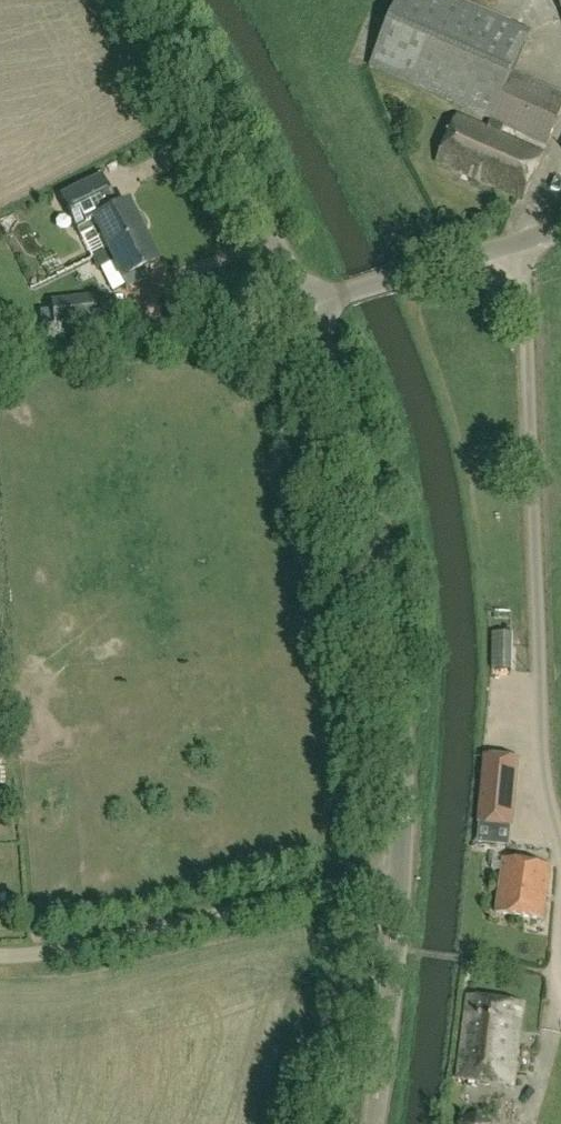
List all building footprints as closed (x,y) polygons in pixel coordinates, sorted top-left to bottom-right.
[(491,119),(505,125),(548,144),(560,114),(560,96),(512,75),(531,32),(457,0),(399,0),(370,66),(491,119)] [(502,134),(505,125),(491,119),(488,128),(458,115),(437,163),(523,200),(544,152),(502,134)] [(129,204),(118,209),(101,175),(60,195),(80,236),(91,230),(96,228),(107,252),(143,234),(129,204)] [(158,264),(143,234),(107,252),(125,289),(146,278),(142,271),(158,264)] [(52,303),(53,309),(39,310),(42,334),(54,333),(54,327),(55,327),(99,321),(96,298),(52,303)] [(512,634),(492,634),(492,671),(512,671),(512,634)] [(481,824),(512,827),(518,761),(487,758),(481,824)] [(504,860),(496,913),(543,920),(551,867),(504,860)] [(457,1080),(511,1087),(521,1003),(467,997),(457,1080)] [(550,1086),(545,1103),(560,1108),(560,1089),(550,1086)] [(488,1105),(464,1111),(468,1123),(493,1123),(488,1105)]
